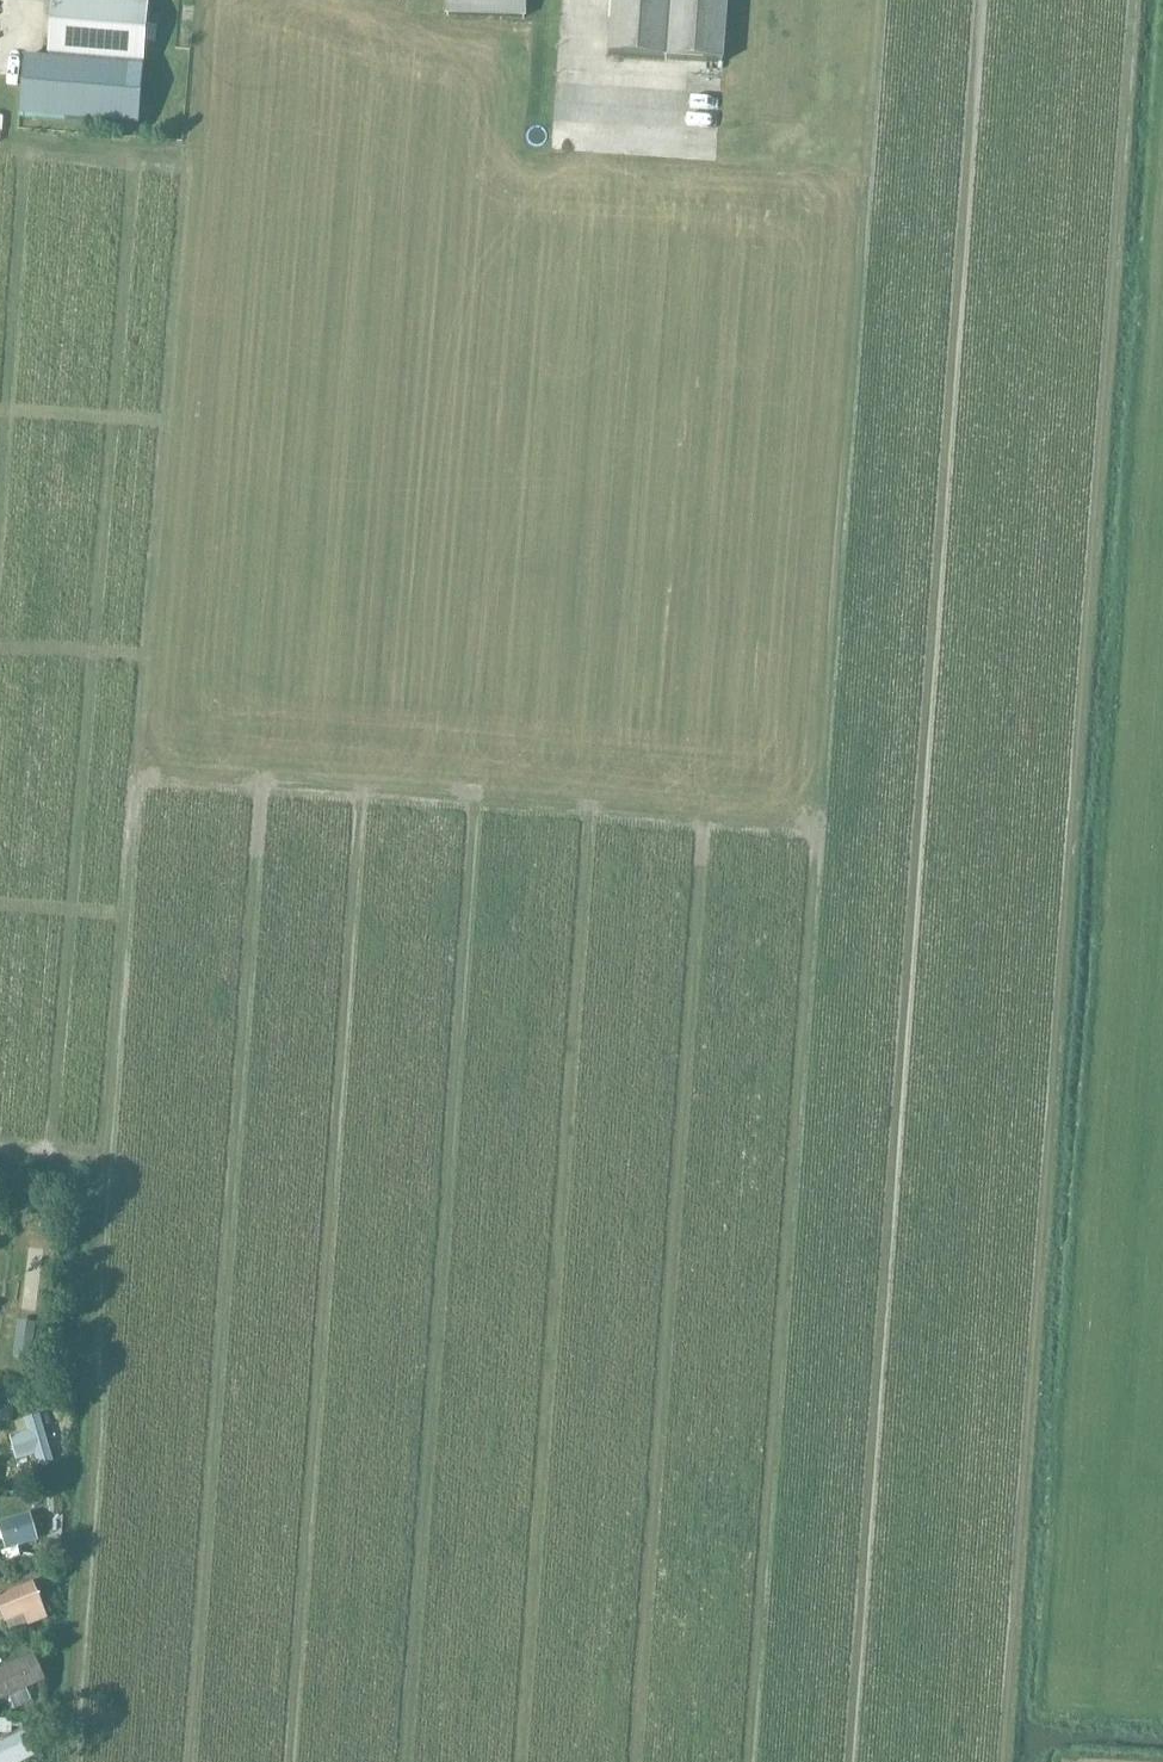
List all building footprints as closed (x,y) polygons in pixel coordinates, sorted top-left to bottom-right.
[(22,56),(16,115),(137,127),(148,0),(52,0),(47,58),(22,56)] [(524,17),(526,0),(448,0),(448,15),(524,17)] [(608,55),(724,62),(728,0),(612,0),(608,55)] [(676,154),(709,153),(708,93),(675,94),(676,154)] [(32,1352),(33,1320),(18,1319),(17,1352),(32,1352)] [(47,1426),(43,1413),(25,1418),(28,1430),(10,1435),(16,1460),(35,1456),(38,1466),(55,1462),(46,1427),(47,1426)] [(6,1549),(37,1539),(29,1511),(0,1521),(0,1530),(6,1549)] [(28,1625),(47,1618),(33,1582),(0,1594),(0,1606),(6,1622),(24,1615),(28,1625)] [(2,1700),(45,1680),(33,1654),(0,1669),(0,1695),(2,1700)] [(29,1755),(19,1734),(0,1743),(0,1761),(15,1761),(29,1755)]
